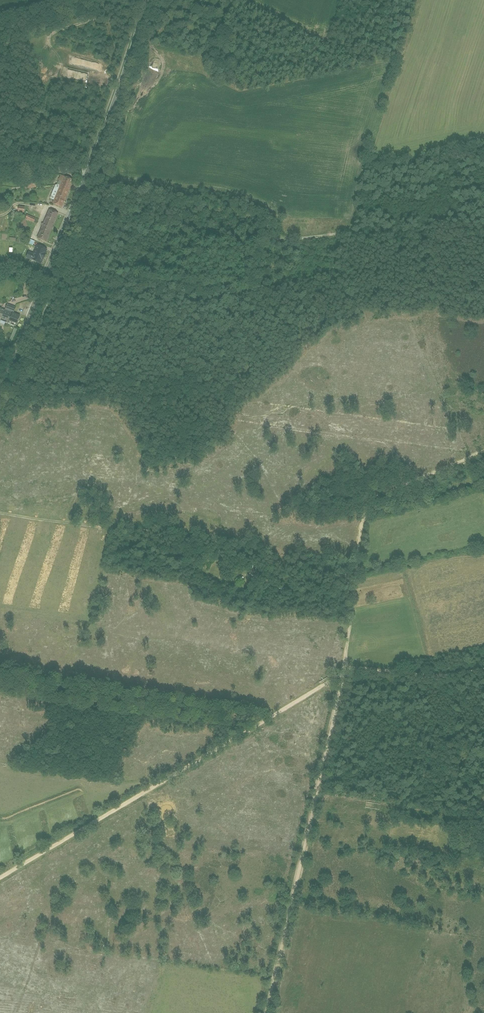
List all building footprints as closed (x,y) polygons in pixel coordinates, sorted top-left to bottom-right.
[(53,204),(63,208),(75,181),(61,175),(58,180),(62,182),(53,204)] [(37,238),(46,242),(58,214),(49,210),(37,238)] [(28,214),(25,219),(34,223),(36,218),(28,214)] [(27,240),(23,246),(32,251),(35,244),(27,240)] [(29,252),(26,257),(41,263),(46,250),(37,246),(33,254),(29,252)] [(13,313),(15,308),(7,305),(5,309),(13,313)] [(7,322),(6,323),(7,324),(14,327),(15,327),(19,317),(19,316),(12,313),(11,315),(4,312),(4,310),(0,308),(0,319),(7,322)]
